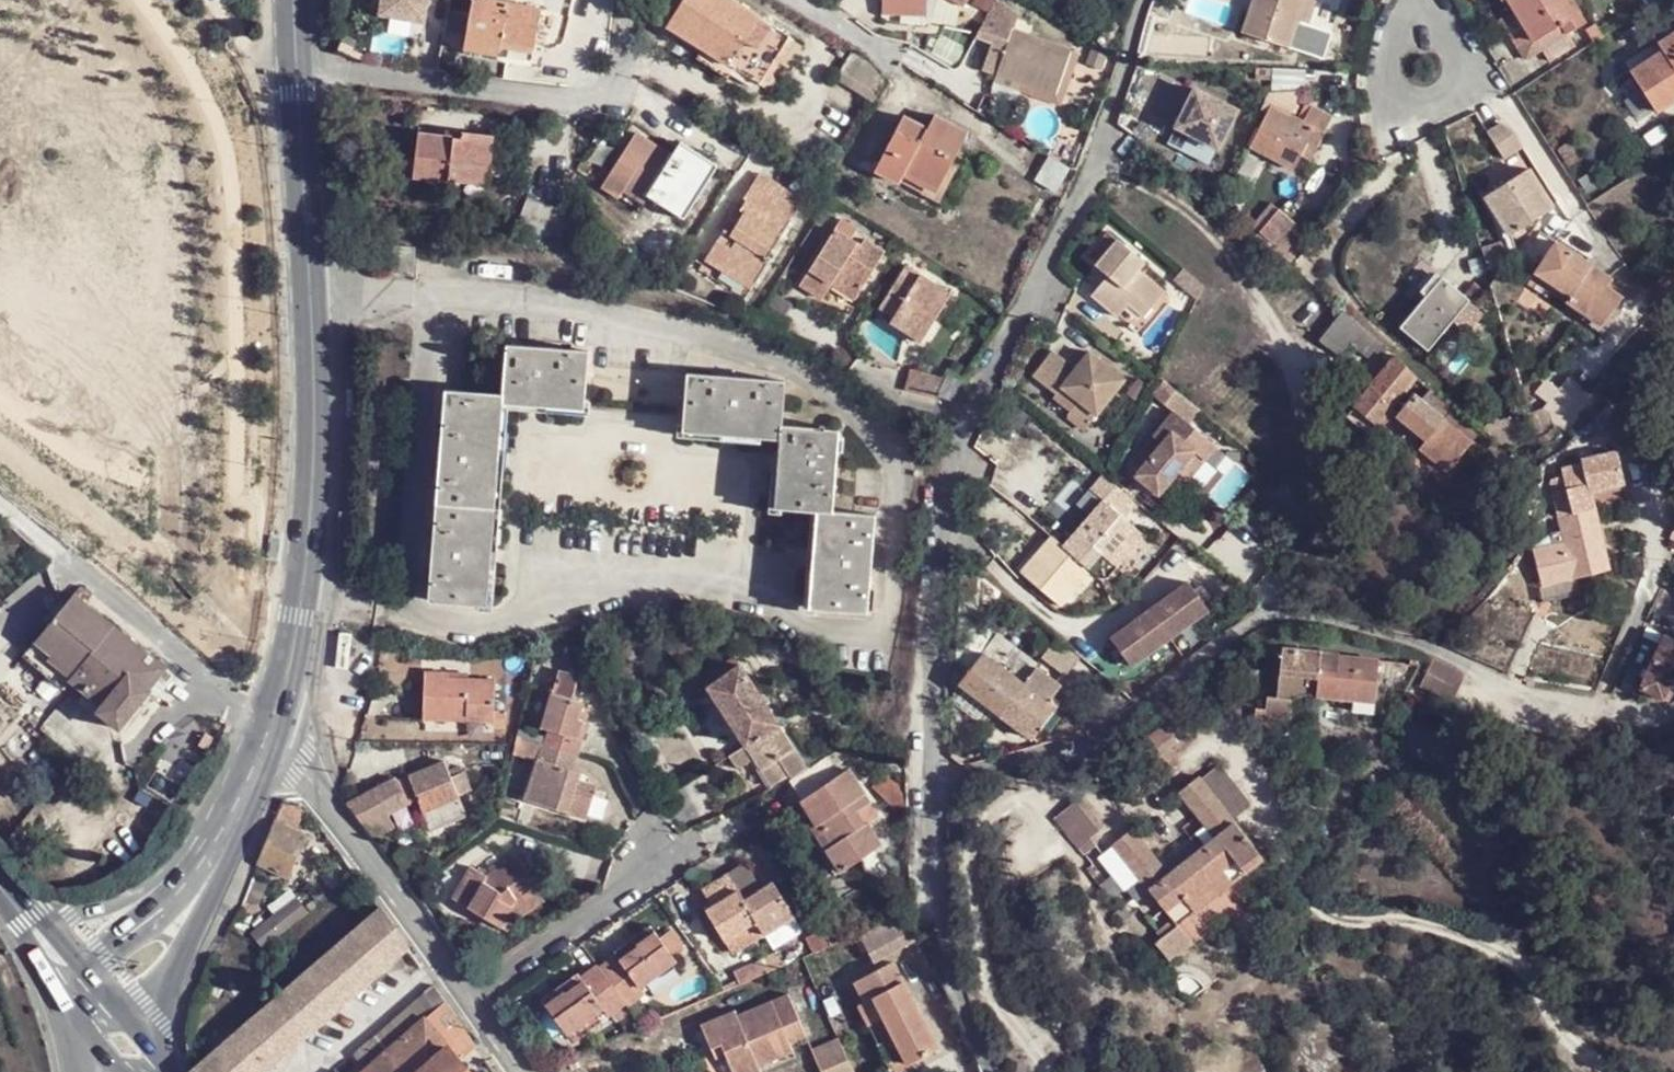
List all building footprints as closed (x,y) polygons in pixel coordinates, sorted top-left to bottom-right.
[(382,21),(424,28),(429,0),(385,0),(382,21)] [(476,41),(474,52),(518,61),(516,68),(539,72),(551,12),(547,11),(491,0),(484,0),(483,7),(476,41)] [(547,11),(549,0),(491,0),(547,11)] [(704,49),(729,66),(761,17),(734,0),(684,0),(668,24),(705,49),(704,49)] [(887,15),(886,21),(930,24),(932,18),(959,29),(970,13),(951,0),(944,0),(933,0),(932,11),(908,10),(907,17),(887,15)] [(887,15),(907,17),(908,10),(932,11),(933,0),(888,0),(887,15)] [(951,0),(970,13),(978,0),(944,0),(951,0)] [(1240,35),(1285,50),(1294,23),(1306,27),(1315,0),(1252,0),(1240,35)] [(1523,26),(1509,34),(1523,58),(1583,23),(1569,0),(1507,0),(1523,26)] [(1019,13),(993,3),(977,37),(994,42),(991,51),(996,52),(991,71),(1001,74),(1026,82),(1061,92),(1073,49),(1015,30),(1019,13)] [(483,7),(472,4),(465,39),(476,41),(483,7)] [(729,66),(736,70),(760,86),(792,37),(761,17),(729,66)] [(1673,102),(1673,34),(1659,43),(1664,52),(1632,74),(1657,113),(1673,102)] [(729,66),(704,49),(699,59),(729,79),(736,70),(729,66)] [(996,52),(991,51),(986,69),(991,71),(996,52)] [(852,62),(887,84),(871,65),(855,57),(852,62)] [(876,102),(887,84),(852,62),(841,80),(876,102)] [(1026,82),(1001,74),(997,90),(1021,98),(1026,82)] [(1193,140),(1197,133),(1196,132),(1214,99),(1194,90),(1174,130),(1193,140)] [(1196,132),(1197,133),(1220,144),(1236,110),(1214,99),(1196,132)] [(1310,162),(1332,118),(1310,108),(1303,123),(1270,106),(1250,149),(1293,172),(1300,156),(1310,162)] [(1122,111),(1117,125),(1138,139),(1143,143),(1144,141),(1149,128),(1122,111)] [(931,131),(905,118),(878,172),(899,183),(905,171),(938,187),(967,132),(938,117),(931,131)] [(1502,126),(1488,135),(1504,161),(1523,149),(1513,134),(1502,126)] [(487,188),(493,137),(462,134),(462,141),(421,137),(416,180),(487,188)] [(719,168),(707,161),(705,166),(698,161),(700,157),(683,146),(675,161),(657,150),(654,155),(645,149),(647,146),(637,140),(605,196),(623,207),(627,199),(647,211),(651,203),(656,195),(674,205),(671,213),(688,223),(719,168)] [(654,155),(657,150),(647,146),(645,149),(654,155)] [(705,166),(707,161),(700,157),(698,161),(705,166)] [(1528,171),(1486,198),(1511,238),(1554,211),(1528,171)] [(728,268),(760,286),(776,260),(771,258),(803,204),(757,177),(742,203),(745,206),(740,215),(745,217),(739,228),(733,238),(725,233),(708,264),(724,274),(728,268)] [(651,203),(671,213),(674,205),(656,195),(651,203)] [(643,218),(647,211),(627,199),(623,207),(643,218)] [(565,245),(573,218),(527,203),(520,229),(565,245)] [(1276,249),(1296,227),(1280,212),(1260,234),(1276,249)] [(835,280),(861,296),(886,257),(860,241),(864,234),(842,220),(800,286),(822,301),(831,287),(835,280)] [(730,223),(725,233),(733,238),(739,228),(730,223)] [(1547,256),(1555,243),(1541,232),(1532,246),(1547,256)] [(1144,321),(1164,295),(1140,275),(1146,267),(1107,235),(1084,263),(1106,281),(1091,302),(1115,321),(1127,306),(1144,321)] [(1500,243),(1479,249),(1487,271),(1494,272),(1508,263),(1500,243)] [(1547,256),(1534,276),(1560,292),(1556,298),(1605,330),(1615,317),(1608,311),(1618,298),(1603,287),(1609,278),(1555,243),(1547,256)] [(757,293),(760,286),(728,268),(724,274),(757,293)] [(919,346),(950,298),(906,270),(879,311),(895,321),(891,327),(919,346)] [(858,303),(861,296),(835,280),(831,287),(858,303)] [(1476,314),(1488,300),(1474,288),(1463,301),(1441,283),(1400,335),(1429,357),(1467,307),(1476,314)] [(1358,329),(1343,315),(1318,342),(1317,343),(1334,357),(1358,329)] [(1382,350),(1363,333),(1349,348),(1369,365),(1382,350)] [(510,343),(506,392),(506,401),(583,407),(588,349),(510,343)] [(1054,395),(1088,423),(1121,383),(1087,355),(1065,382),(1057,375),(1063,366),(1049,355),(1031,376),(1054,395)] [(1390,368),(1396,361),(1390,356),(1384,363),(1390,368)] [(1417,380),(1396,361),(1390,368),(1354,409),(1375,428),(1390,410),(1417,380)] [(910,386),(938,398),(946,378),(919,365),(910,386)] [(780,434),(781,423),(785,378),(689,372),(684,427),(780,434)] [(1559,419),(1582,392),(1566,378),(1543,405),(1559,419)] [(1461,457),(1479,436),(1417,380),(1390,410),(1394,415),(1426,442),(1434,449),(1426,458),(1446,476),(1461,457)] [(506,401),(506,392),(449,388),(440,502),(497,506),(506,401)] [(1080,432),(1088,423),(1054,395),(1048,403),(1080,432)] [(1345,419),(1366,437),(1375,428),(1354,409),(1345,419)] [(1375,428),(1366,437),(1370,441),(1394,415),(1390,410),(1375,428)] [(1162,444),(1137,475),(1160,494),(1178,472),(1194,452),(1205,461),(1216,447),(1173,412),(1153,437),(1162,444)] [(1612,413),(1598,424),(1623,456),(1637,444),(1618,421),(1612,413)] [(1490,434),(1499,426),(1494,419),(1484,427),(1490,434)] [(839,428),(781,423),(780,434),(776,506),(819,510),(832,510),(839,428)] [(1418,452),(1426,458),(1434,449),(1426,442),(1418,452)] [(1205,461),(1194,452),(1178,472),(1188,481),(1205,461)] [(1588,493),(1619,484),(1611,453),(1575,462),(1581,485),(1549,493),(1551,501),(1587,491),(1588,493)] [(1466,462),(1461,457),(1446,476),(1452,480),(1466,462)] [(1112,479),(1103,472),(1089,488),(1101,498),(1084,519),(1075,529),(1062,545),(1051,536),(1021,572),(1062,607),(1092,571),(1080,560),(1093,544),(1119,565),(1145,533),(1123,514),(1136,499),(1112,479)] [(1620,490),(1619,484),(1588,493),(1589,498),(1620,490)] [(1592,508),(1589,498),(1588,493),(1587,491),(1551,501),(1555,518),(1592,508)] [(489,602),(497,506),(440,502),(433,599),(489,602)] [(1054,513),(1075,529),(1084,519),(1064,502),(1054,513)] [(1592,508),(1555,518),(1559,533),(1561,543),(1562,548),(1566,562),(1602,553),(1592,508)] [(878,514),(832,510),(819,510),(812,606),(870,612),(878,514)] [(1489,547),(1495,530),(1483,525),(1476,542),(1489,547)] [(1549,546),(1561,543),(1559,533),(1547,536),(1549,546)] [(1541,568),(1566,562),(1562,548),(1532,555),(1536,570),(1541,568)] [(1607,568),(1602,553),(1566,562),(1569,577),(1607,568)] [(1545,584),(1569,577),(1566,562),(1541,568),(1545,584)] [(1109,637),(1131,670),(1209,617),(1186,584),(1109,637)] [(165,663),(74,590),(66,600),(35,638),(73,671),(68,678),(96,703),(93,707),(96,709),(96,710),(117,727),(152,686),(149,684),(165,663)] [(973,621),(958,609),(955,663),(966,673),(980,651),(1022,683),(1035,663),(977,616),(973,621)] [(1663,626),(1638,678),(1667,691),(1673,676),(1673,631),(1663,626)] [(73,671),(35,638),(21,655),(91,715),(96,710),(96,709),(93,707),(96,703),(68,678),(73,671)] [(966,673),(959,683),(1000,714),(1001,714),(1022,683),(980,651),(966,673)] [(1314,697),(1354,703),(1372,704),(1377,663),(1338,658),(1336,675),(1318,673),(1314,697)] [(739,660),(705,682),(748,748),(756,761),(774,789),(791,778),(793,782),(807,772),(739,660)] [(1001,714),(1000,714),(1032,738),(1055,708),(1048,703),(1060,684),(1035,663),(1022,683),(1001,714)] [(1407,691),(1419,668),(1377,663),(1372,704),(1354,703),(1352,714),(1383,718),(1385,704),(1394,704),(1396,689),(1407,691)] [(1456,705),(1468,680),(1435,664),(1422,688),(1456,705)] [(473,710),(500,712),(502,678),(454,675),(454,669),(431,668),(428,716),(472,718),(473,710)] [(561,680),(558,691),(577,697),(580,686),(561,680)] [(951,698),(983,723),(985,720),(1000,714),(959,683),(951,698)] [(549,742),(581,754),(593,721),(583,717),(588,701),(577,697),(558,691),(545,725),(554,727),(549,742)] [(500,720),(500,712),(473,710),(472,718),(500,720)] [(1143,764),(1176,741),(1164,724),(1130,747),(1143,764)] [(573,776),(581,754),(549,742),(546,741),(527,796),(587,818),(597,785),(573,776)] [(756,761),(748,748),(739,754),(748,767),(756,761)] [(444,764),(409,778),(419,804),(422,811),(458,797),(452,782),(447,770),(444,764)] [(462,764),(447,770),(452,782),(466,777),(462,764)] [(827,782),(816,766),(807,772),(793,782),(791,783),(833,848),(826,852),(839,873),(881,848),(867,827),(878,820),(848,771),(827,782)] [(1202,781),(1231,819),(1250,804),(1221,767),(1202,781)] [(909,806),(908,788),(893,774),(878,790),(897,809),(909,806)] [(466,777),(452,782),(458,797),(472,791),(466,777)] [(1212,837),(1233,821),(1231,819),(1202,781),(1198,777),(1178,793),(1212,837)] [(397,784),(411,808),(419,804),(409,778),(397,784)] [(395,780),(350,805),(366,829),(376,843),(395,830),(388,820),(411,808),(397,784),(395,780)] [(458,797),(422,811),(431,832),(467,818),(458,797)] [(1072,848),(1087,838),(1100,829),(1076,797),(1050,817),(1072,848)] [(282,799),(275,818),(295,829),(303,811),(282,799)] [(295,829),(275,818),(257,863),(288,879),(309,836),(295,829)] [(1261,857),(1233,821),(1212,837),(1197,849),(1180,863),(1164,875),(1145,891),(1174,926),(1261,857)] [(1145,891),(1164,875),(1130,831),(1110,847),(1145,891)] [(1094,848),(1087,838),(1072,848),(1079,858),(1094,848)] [(1180,863),(1197,849),(1191,841),(1174,855),(1180,863)] [(746,860),(728,871),(756,916),(765,930),(796,911),(774,877),(761,886),(746,860)] [(523,907),(546,896),(530,865),(497,882),(482,870),(460,899),(505,932),(523,907)] [(756,916),(728,871),(701,887),(713,904),(706,909),(724,937),(756,916)] [(553,912),(546,896),(523,907),(505,932),(512,938),(527,917),(530,922),(553,912)] [(296,898),(247,928),(259,948),(308,917),(296,898)] [(382,909),(198,1066),(192,1071),(193,1071),(264,1071),(410,947),(405,939),(382,909)] [(796,911),(765,930),(767,934),(773,943),(804,924),(796,911)] [(910,925),(910,924),(904,915),(888,922),(900,947),(917,939),(919,938),(915,933),(910,925)] [(767,934),(765,930),(756,916),(724,937),(736,955),(767,934)] [(888,922),(860,933),(872,961),(900,947),(888,922)] [(1188,945),(1174,926),(1151,943),(1165,962),(1188,945)] [(835,944),(827,927),(811,934),(818,951),(835,944)] [(626,961),(662,937),(656,930),(619,954),(621,956),(626,961)] [(679,959),(662,937),(626,961),(621,956),(603,969),(601,968),(583,980),(588,986),(554,1011),(568,1031),(603,1008),(608,1014),(626,1001),(628,1003),(647,991),(641,984),(679,959)] [(784,959),(776,947),(762,957),(770,968),(784,959)] [(887,1017),(879,1021),(902,1066),(939,1048),(894,960),(857,979),(869,1001),(877,996),(887,1017)] [(588,986),(583,980),(581,977),(547,1002),(554,1011),(588,986)] [(448,1001),(437,986),(355,1054),(368,1069),(448,1001)] [(872,1024),(879,1021),(887,1017),(877,996),(869,1001),(862,1004),(872,1024)] [(724,1059),(730,1071),(757,1071),(756,1070),(792,1054),(787,1044),(804,1038),(788,999),(736,1019),(735,1014),(699,1028),(709,1052),(721,1048),(724,1059)] [(479,1047),(448,1001),(368,1069),(364,1071),(492,1071),(485,1061),(473,1071),(464,1059),(479,1047)] [(818,1071),(828,1071),(848,1064),(840,1041),(811,1054),(818,1071)] [(713,1063),(724,1059),(721,1048),(709,1052),(713,1063)] [(828,1071),(852,1071),(848,1064),(828,1071)]
